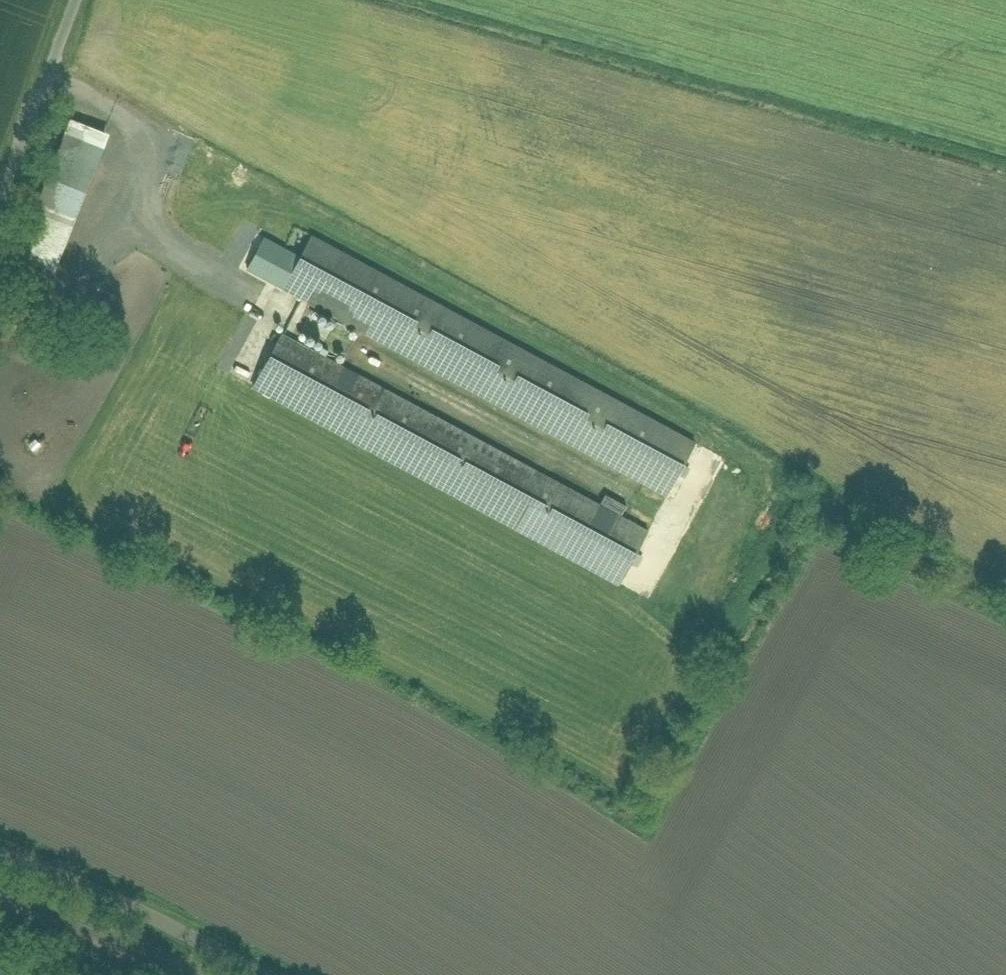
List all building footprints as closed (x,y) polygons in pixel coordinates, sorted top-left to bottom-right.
[(67,122),(13,258),(54,274),(107,138),(67,122)] [(692,442),(309,236),(279,291),(662,497),(692,442)] [(250,386),(616,585),(645,531),(280,332),(250,386)]
